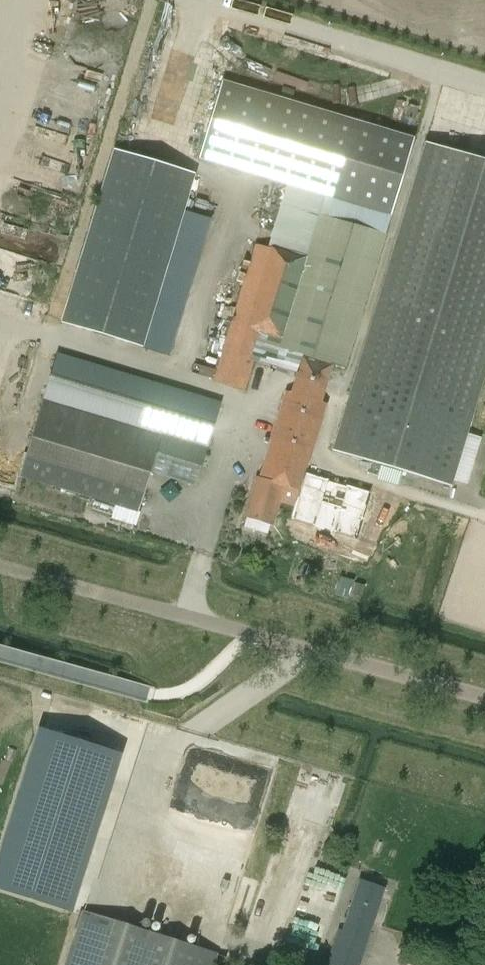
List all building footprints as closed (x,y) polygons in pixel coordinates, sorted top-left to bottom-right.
[(86,115),(102,120),(119,63),(60,45),(53,68),(96,81),(86,115)] [(285,484),(301,489),(326,404),(320,403),(332,365),(345,369),(414,139),(222,81),(199,158),(333,198),(328,217),(321,215),(308,259),(255,243),(213,382),(244,391),(253,361),(297,374),(291,394),(285,392),(260,476),(258,475),(246,515),(273,523),(285,484)] [(339,428),(333,451),(451,486),(484,374),(484,155),(427,137),(339,428)] [(195,174),(114,149),(62,322),(143,346),(195,174)] [(20,476),(138,512),(150,472),(195,485),(220,404),(57,354),(20,476)] [(2,467),(10,447),(0,444),(0,467),(2,467)] [(309,466),(295,512),(318,520),(325,498),(342,503),(336,525),(359,532),(373,485),(350,478),(349,479),(332,474),(332,473),(309,466)] [(0,865),(0,881),(72,903),(118,755),(41,732),(0,865)] [(202,766),(197,787),(237,795),(241,774),(202,766)] [(324,887),(325,908),(340,908),(339,880),(338,865),(319,866),(320,887),(324,887)] [(386,888),(359,879),(341,929),(337,928),(326,964),(327,964),(359,964),(386,888)] [(216,955),(82,912),(65,964),(213,964),(216,955)]
